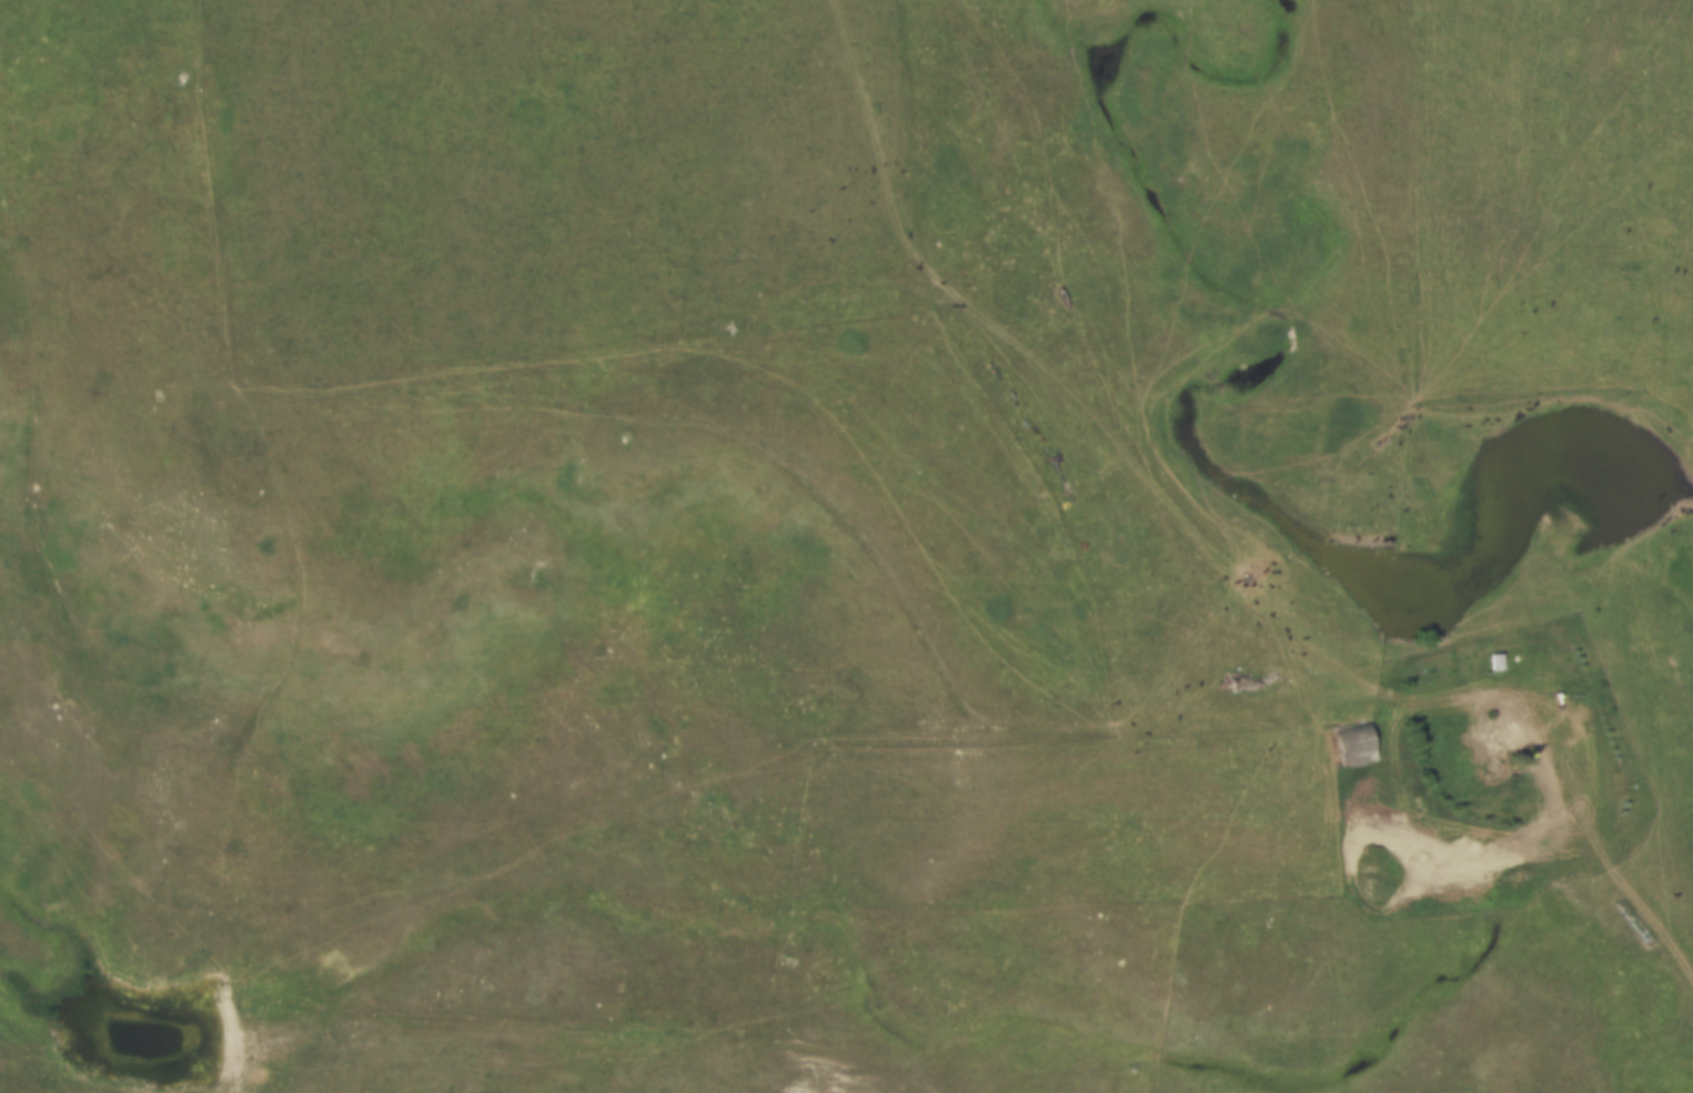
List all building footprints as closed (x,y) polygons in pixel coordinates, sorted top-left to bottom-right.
[(1334,725),(1337,762),(1371,759),(1368,722),(1334,725)]
